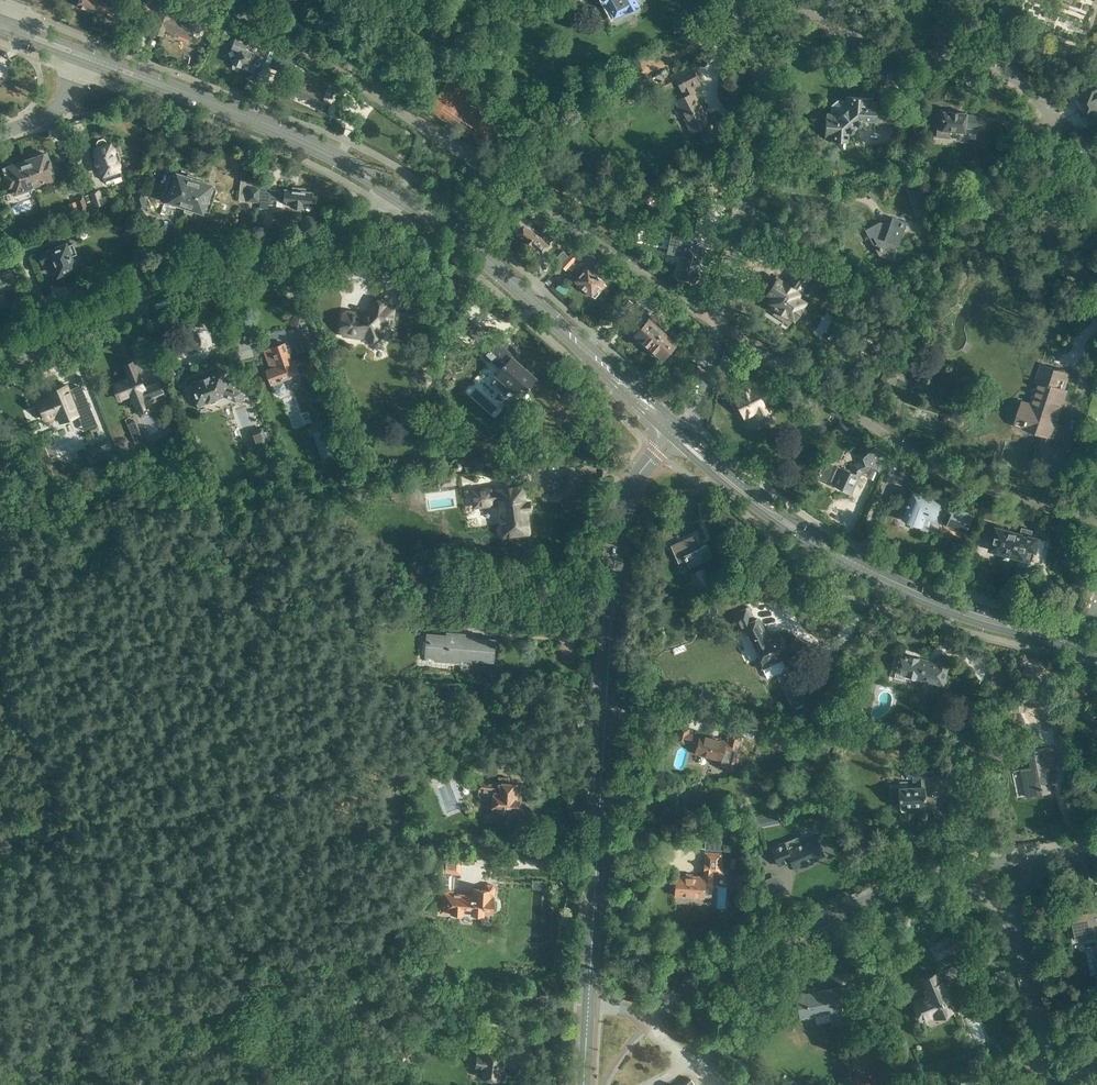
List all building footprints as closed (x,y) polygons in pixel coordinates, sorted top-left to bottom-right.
[(96,12),(100,0),(80,0),(78,5),(96,12)] [(96,12),(114,19),(119,7),(118,7),(120,2),(121,0),(112,0),(112,1),(109,0),(100,0),(96,12)] [(142,8),(148,10),(152,0),(145,0),(142,8)] [(613,17),(628,9),(631,10),(636,8),(636,6),(640,4),(639,3),(645,0),(604,0),(613,17)] [(203,26),(197,23),(197,22),(190,19),(187,24),(180,21),(181,19),(174,16),(175,14),(163,9),(153,32),(162,36),(165,29),(192,39),(194,32),(199,34),(203,26)] [(255,63),(259,65),(266,49),(249,42),(250,40),(246,39),(245,41),(235,37),(231,47),(237,50),(233,62),(234,62),(233,66),(239,68),(240,65),(252,70),(255,63)] [(272,68),(281,71),(287,55),(279,51),(272,68)] [(287,55),(281,71),(284,63),(291,66),(294,58),(287,55)] [(698,129),(706,143),(718,137),(706,112),(704,113),(693,91),(695,91),(693,87),(700,83),(691,65),(665,79),(662,73),(654,76),(658,83),(654,85),(659,94),(678,84),(684,96),(674,100),(691,133),(698,129)] [(295,93),(319,104),(327,88),(302,77),(295,93)] [(1078,99),(1087,115),(1088,115),(1095,128),(1096,127),(1096,89),(1078,99)] [(877,109),(877,101),(872,101),(872,98),(845,96),(844,106),(848,107),(838,117),(837,113),(827,112),(825,137),(828,137),(828,140),(848,142),(849,132),(849,133),(852,133),(854,131),(854,130),(859,126),(860,126),(862,124),(862,121),(861,120),(875,121),(875,124),(889,125),(890,110),(877,109)] [(966,128),(979,129),(979,115),(966,114),(967,112),(942,111),(941,131),(942,131),(942,135),(951,135),(951,131),(966,132),(966,128)] [(110,143),(107,144),(106,140),(103,138),(98,139),(96,143),(98,147),(94,148),(96,153),(95,154),(96,159),(95,161),(96,165),(99,165),(100,170),(101,170),(105,181),(121,175),(118,167),(119,165),(118,161),(116,161),(113,152),(114,150),(113,146),(111,146),(110,143)] [(26,160),(34,185),(55,178),(46,153),(26,160)] [(34,185),(26,160),(4,168),(12,192),(34,185)] [(168,201),(185,206),(186,206),(194,180),(177,174),(177,176),(170,174),(163,196),(169,198),(168,201)] [(262,202),(263,180),(241,179),(239,202),(261,203),(262,202)] [(186,206),(185,206),(184,211),(191,214),(193,209),(202,211),(202,209),(209,211),(216,189),(210,187),(211,185),(194,180),(186,206)] [(263,180),(262,202),(269,202),(269,200),(283,201),(283,202),(292,203),(291,207),(303,208),(303,204),(312,205),(312,203),(317,203),(318,196),(312,195),(313,193),(304,192),(305,189),(293,188),(293,191),(284,190),(284,191),(270,189),(270,181),(263,180)] [(85,196),(89,208),(94,206),(95,207),(105,203),(108,201),(106,195),(103,197),(100,189),(89,193),(90,194),(85,196)] [(133,195),(139,210),(149,207),(142,191),(133,195)] [(75,197),(80,213),(88,210),(83,194),(75,197)] [(68,204),(71,215),(79,212),(76,201),(68,204)] [(865,229),(879,255),(889,258),(889,257),(892,259),(897,244),(899,245),(905,226),(918,231),(924,215),(905,208),(901,219),(892,216),(890,224),(880,221),(865,229)] [(518,232),(518,233),(541,252),(550,242),(553,238),(546,233),(543,237),(525,225),(523,227),(520,225),(516,230),(518,232)] [(694,233),(688,232),(678,230),(676,237),(677,237),(677,239),(676,238),(675,239),(676,239),(674,242),(674,245),(675,248),(676,251),(678,253),(680,255),(683,256),(678,277),(694,281),(702,247),(691,244),(692,241),(694,233)] [(81,264),(77,254),(73,243),(67,246),(66,244),(38,254),(42,263),(50,260),(53,269),(55,268),(58,275),(76,268),(75,266),(81,264)] [(561,265),(566,269),(581,252),(576,247),(561,265)] [(555,259),(560,264),(568,255),(563,250),(555,259)] [(587,266),(575,280),(592,296),(593,295),(595,297),(599,292),(606,284),(604,283),(605,282),(587,266)] [(769,274),(758,268),(754,274),(765,281),(769,274)] [(7,301),(4,293),(6,292),(5,289),(17,285),(12,271),(0,275),(0,304),(7,301)] [(768,302),(794,319),(806,302),(797,296),(800,293),(778,279),(770,289),(775,293),(768,302)] [(391,325),(394,310),(386,309),(387,302),(372,299),(370,313),(362,316),(360,315),(360,313),(347,311),(347,313),(343,313),(340,331),(344,331),(343,335),(359,337),(360,335),(367,337),(368,337),(366,332),(368,329),(375,326),(378,327),(380,333),(381,332),(381,331),(383,330),(384,324),(391,325)] [(639,342),(646,349),(663,330),(653,322),(656,319),(653,315),(650,318),(649,318),(635,334),(641,340),(639,342)] [(470,332),(478,340),(484,333),(476,325),(470,332)] [(663,330),(646,349),(653,355),(655,353),(662,359),(667,354),(669,355),(674,349),(673,347),(677,342),(663,330)] [(494,374),(520,398),(537,378),(519,362),(520,360),(497,339),(484,354),(500,368),(494,374)] [(272,384),(275,394),(280,395),(285,394),(287,389),(284,380),(300,374),(294,359),(291,360),(285,342),(264,350),(270,368),(266,370),(272,385),(272,384)] [(131,394),(137,409),(149,404),(149,402),(166,395),(165,393),(167,392),(163,381),(161,382),(160,381),(147,386),(147,387),(144,388),(134,361),(124,364),(129,377),(114,383),(120,398),(131,394)] [(1040,364),(1035,381),(1037,381),(1030,402),(1022,399),(1014,425),(1042,435),(1038,447),(1041,448),(1035,458),(1058,472),(1068,455),(1049,444),(1051,438),(1056,439),(1061,424),(1057,422),(1067,390),(1063,388),(1068,373),(1040,364)] [(189,383),(198,405),(208,401),(212,403),(216,401),(218,397),(223,395),(241,403),(245,394),(241,392),(243,387),(230,381),(228,386),(223,375),(226,369),(219,366),(216,373),(189,383)] [(736,401),(733,403),(733,405),(736,411),(737,413),(741,411),(744,417),(756,411),(759,418),(769,413),(768,412),(769,412),(767,407),(766,407),(755,385),(753,385),(751,381),(740,386),(741,389),(740,392),(733,395),(736,401)] [(47,391),(49,396),(37,401),(44,419),(57,414),(60,422),(77,414),(79,418),(92,413),(82,386),(69,392),(66,384),(47,391)] [(837,427),(843,431),(847,430),(851,424),(852,424),(853,423),(852,422),(852,423),(845,418),(844,418),(842,417),(841,419),(840,419),(836,426),(837,427)] [(254,446),(256,445),(258,452),(270,448),(267,441),(268,441),(268,440),(271,439),(266,427),(263,428),(262,427),(249,432),(254,446)] [(334,453),(329,438),(317,442),(322,457),(334,453)] [(833,485),(851,493),(861,470),(870,467),(879,471),(886,451),(875,443),(865,452),(865,451),(857,455),(859,462),(854,465),(850,471),(842,467),(842,468),(837,466),(834,473),(835,473),(831,482),(834,483),(833,485)] [(833,464),(824,460),(816,477),(826,481),(833,464)] [(494,489),(493,486),(470,489),(472,509),(499,505),(504,538),(516,536),(516,533),(529,531),(523,485),(494,489)] [(923,526),(923,525),(929,527),(931,521),(934,522),(941,501),(934,498),(935,495),(921,489),(919,493),(912,490),(901,518),(923,526)] [(947,525),(965,532),(972,514),(954,508),(947,525)] [(1058,531),(1065,533),(1067,524),(1060,523),(1058,531)] [(991,549),(1025,558),(1026,556),(1032,557),(1034,550),(1036,550),(1036,549),(1043,551),(1046,540),(1032,537),(1033,530),(1022,527),(1020,534),(997,527),(991,549)] [(671,545),(679,562),(685,559),(689,568),(712,557),(706,543),(702,547),(697,536),(699,535),(697,530),(676,539),(677,542),(671,545)] [(740,628),(738,629),(740,635),(743,633),(743,634),(748,632),(760,657),(756,659),(761,669),(788,655),(793,665),(801,661),(793,644),(789,647),(788,644),(787,645),(783,637),(782,638),(779,633),(778,633),(777,632),(766,637),(757,618),(755,619),(749,606),(733,613),(740,628)] [(437,656),(436,660),(459,662),(460,657),(490,659),(492,641),(461,639),(462,635),(447,633),(446,638),(429,637),(428,655),(437,656)] [(928,672),(944,677),(948,661),(939,659),(937,664),(899,654),(893,677),(905,680),(906,674),(926,680),(928,672)] [(993,675),(1005,678),(1007,670),(995,667),(993,675)] [(695,754),(704,756),(705,756),(715,759),(718,760),(716,767),(733,771),(742,735),(729,731),(726,740),(699,733),(699,735),(690,733),(691,728),(680,725),(676,742),(686,745),(687,742),(697,745),(695,754)] [(1052,746),(1028,751),(1031,767),(1021,769),(1026,796),(1049,792),(1044,766),(1056,764),(1052,746)] [(974,773),(970,762),(960,766),(965,777),(974,773)] [(889,784),(889,787),(889,796),(890,796),(890,798),(898,797),(899,807),(925,806),(923,780),(936,779),(936,768),(915,769),(916,780),(917,780),(917,786),(899,787),(899,784),(889,784)] [(498,782),(486,781),(486,776),(479,775),(478,781),(477,781),(477,790),(488,790),(487,799),(492,799),(491,809),(504,810),(504,812),(506,812),(506,813),(511,813),(511,812),(513,812),(513,810),(515,810),(517,784),(507,783),(508,777),(498,777),(498,782)] [(781,824),(779,815),(755,820),(757,829),(781,824)] [(820,844),(817,837),(816,836),(801,842),(798,836),(784,842),(784,841),(770,847),(778,867),(790,861),(794,869),(804,865),(805,867),(813,863),(812,861),(825,856),(821,848),(823,847),(821,844),(820,844)] [(674,895),(674,896),(692,897),(691,898),(701,899),(701,898),(705,898),(705,897),(704,897),(711,897),(711,887),(713,887),(713,873),(721,874),(722,852),(720,852),(721,845),(707,844),(707,852),(704,851),(703,877),(675,876),(674,895)] [(460,857),(446,856),(445,873),(453,873),(460,873),(460,857)] [(440,913),(451,914),(451,913),(464,914),(464,911),(472,912),(472,915),(482,915),(483,912),(493,913),(494,896),(492,896),(493,889),(473,888),(473,895),(453,894),(454,892),(452,892),(453,873),(445,873),(444,890),(441,889),(440,913)] [(765,880),(768,893),(781,887),(776,875),(765,880)] [(533,879),(532,888),(545,888),(545,880),(533,879)] [(1073,916),(1078,940),(1096,936),(1096,911),(1073,916)] [(953,950),(946,937),(929,945),(936,958),(953,950)] [(953,1010),(937,972),(920,979),(927,995),(914,1001),(920,1019),(934,1013),(936,1017),(953,1010)] [(830,1020),(828,1011),(829,1011),(832,1025),(847,1022),(844,1008),(841,1009),(836,987),(817,991),(816,987),(806,989),(807,993),(795,995),(799,1016),(803,1016),(803,1019),(810,1017),(810,1015),(815,1014),(817,1023),(830,1020)] [(482,1077),(505,1081),(507,1071),(502,1070),(504,1058),(501,1057),(501,1054),(492,1053),(494,1041),(481,1039),(478,1055),(477,1055),(476,1065),(484,1067),(482,1077)] [(967,1077),(950,1076),(950,1084),(967,1084),(967,1077)]
